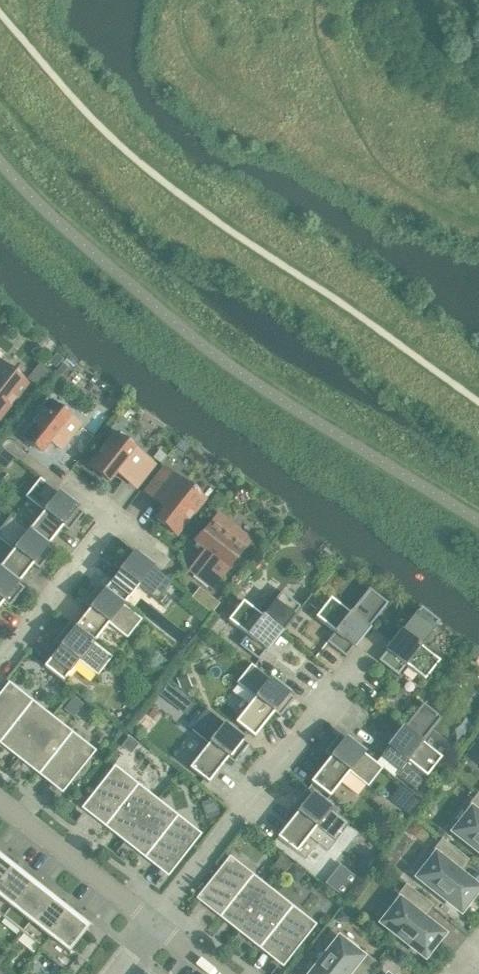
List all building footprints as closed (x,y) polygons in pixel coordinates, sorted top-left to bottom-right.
[(27,384),(0,363),(0,418),(27,384)] [(60,449),(79,425),(49,401),(21,437),(41,453),(50,442),(60,449)] [(153,465),(114,433),(88,466),(109,482),(116,472),(136,487),(153,465)] [(8,437),(0,447),(20,463),(28,453),(8,437)] [(176,535),(204,499),(164,468),(145,492),(165,508),(156,519),(176,535)] [(69,532),(83,513),(40,478),(25,498),(43,512),(29,531),(48,546),(62,527),(69,532)] [(212,588),(250,540),(218,515),(195,543),(205,551),(190,570),(212,588)] [(0,567),(0,569),(18,584),(33,565),(39,570),(54,551),(48,546),(29,531),(10,516),(0,529),(0,539),(14,550),(0,567)] [(171,582),(159,573),(127,548),(112,567),(119,572),(104,590),(123,605),(138,587),(156,601),(171,582)] [(18,584),(0,569),(0,606),(3,603),(9,607),(24,588),(18,584)] [(123,605),(104,590),(98,585),(83,604),(89,609),(74,628),(93,643),(108,624),(127,639),(142,620),(123,605)] [(219,603),(199,588),(191,598),(211,613),(219,603)] [(345,658),(387,604),(368,589),(349,614),(330,599),(315,618),(334,633),(326,642),(345,658)] [(258,661),(300,607),(281,592),(261,617),(242,602),(228,621),(247,636),(239,646),(258,661)] [(420,647),(439,622),(420,607),(378,661),(397,676),(405,666),(424,681),(439,662),(420,647)] [(93,643),(74,628),(68,623),(53,642),(59,647),(44,667),(63,682),(78,662),(97,677),(112,658),(93,643)] [(280,718),(295,699),(251,665),(236,684),(254,698),(235,723),(254,738),(273,713),(280,718)] [(20,757),(49,719),(9,688),(0,699),(0,741),(20,757)] [(422,743),(441,718),(422,703),(380,757),(399,772),(407,763),(426,777),(441,758),(422,743)] [(234,763),(249,745),(205,710),(190,729),(208,744),(189,769),(208,784),(227,759),(234,763)] [(60,788),(90,751),(49,719),(20,757),(60,788)] [(383,769),(339,734),(324,753),(330,758),(310,783),(329,797),(349,773),(368,788),(383,769)] [(126,840),(155,803),(115,771),(86,808),(126,840)] [(326,852),(349,824),(305,789),(290,808),(296,813),(277,838),(305,860),(317,845),(326,852)] [(478,795),(467,809),(470,811),(454,832),(478,852),(478,796),(478,795)] [(166,872),(195,835),(155,803),(126,840),(166,872)] [(478,889),(457,873),(467,860),(442,841),(431,855),(434,857),(418,878),(460,911),(478,889)] [(11,866),(0,857),(0,880),(11,866)] [(200,899),(241,931),(270,893),(230,862),(200,899)] [(31,881),(18,871),(17,872),(12,869),(14,867),(11,866),(0,880),(0,915),(1,916),(1,917),(2,918),(31,881)] [(21,933),(50,896),(48,894),(47,896),(42,892),(43,891),(31,881),(2,918),(3,919),(4,918),(20,931),(20,932),(21,933)] [(442,935),(421,918),(431,906),(406,886),(395,900),(398,903),(382,923),(424,957),(442,935)] [(281,962),(310,925),(270,893),(241,931),(281,962)] [(38,951),(69,911),(67,909),(66,911),(61,907),(63,906),(50,896),(21,933),(22,934),(23,933),(40,947),(38,949),(37,949),(36,950),(38,951)] [(71,950),(84,933),(88,928),(81,922),(82,921),(69,911),(38,951),(39,952),(40,951),(56,964),(56,965),(58,967),(59,966),(66,972),(79,956),(71,950)] [(375,964),(362,953),(359,956),(338,940),(311,973),(367,973),(375,964)]
